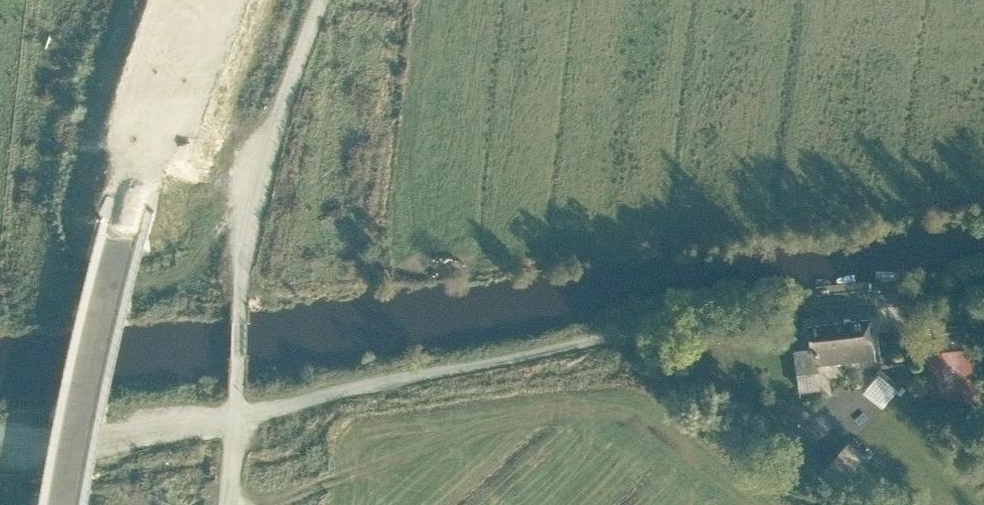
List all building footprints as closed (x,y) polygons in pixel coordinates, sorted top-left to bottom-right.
[(873,321),(810,329),(813,349),(815,367),(878,359),(873,321)] [(815,367),(813,349),(791,351),(794,375),(816,372),(815,367)] [(928,400),(955,398),(958,403),(964,405),(972,403),(976,396),(972,349),(924,353),(928,400)] [(878,367),(867,389),(889,401),(901,379),(878,367)] [(816,372),(794,375),(796,393),(818,390),(816,372)] [(846,440),(818,473),(844,495),(872,462),(846,440)]
